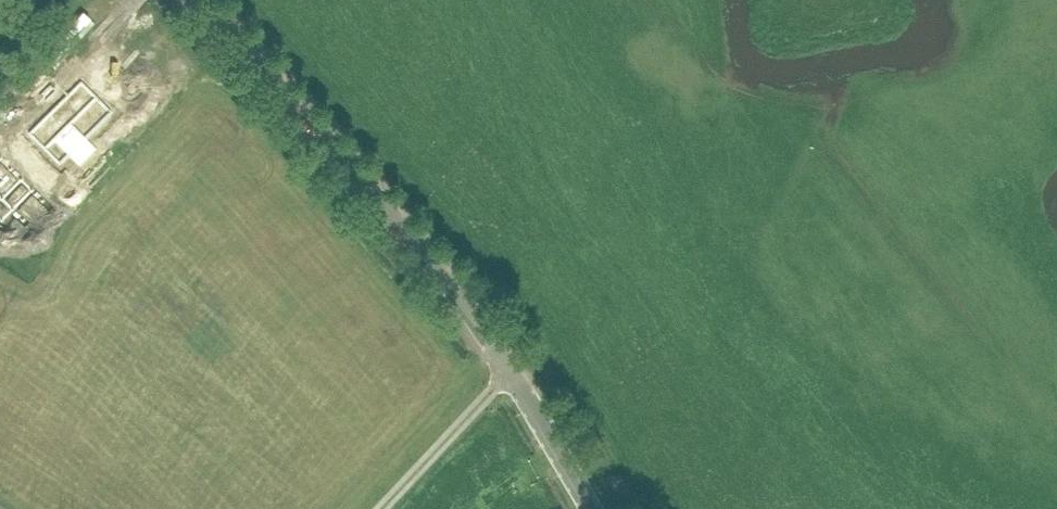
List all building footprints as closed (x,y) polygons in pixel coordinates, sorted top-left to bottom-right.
[(112,112),(81,81),(29,132),(59,163),(68,154),(79,165),(96,149),(85,138),(112,112)] [(0,172),(0,217),(22,194),(0,172)]
